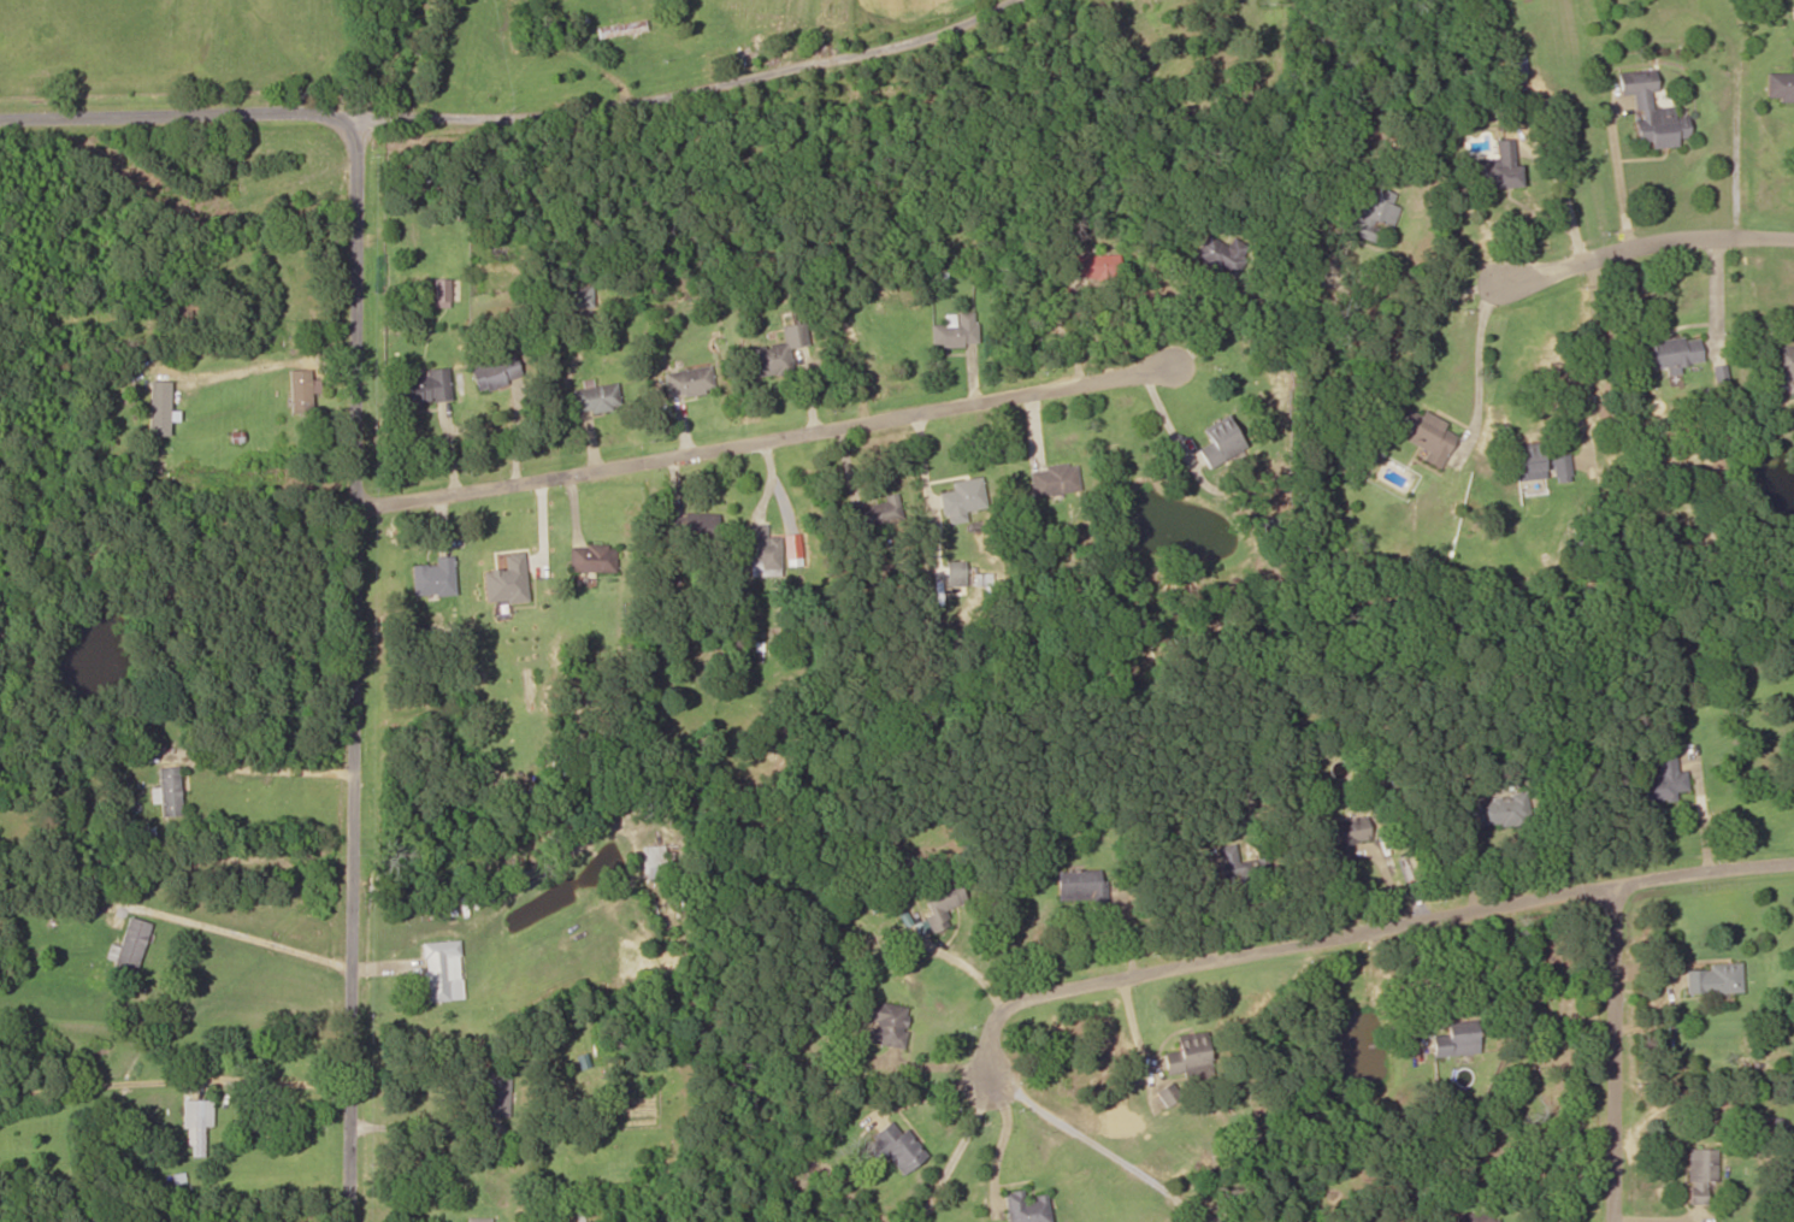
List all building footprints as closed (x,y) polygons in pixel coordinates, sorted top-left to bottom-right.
[(597,38),(645,30),(644,20),(596,28),(597,38)] [(1792,66),(1792,73),(1765,72),(1765,100),(1793,101),(1793,66),(1792,66)] [(1617,72),(1619,95),(1634,93),(1636,118),(1635,119),(1637,142),(1649,141),(1650,148),(1676,146),(1676,138),(1688,137),(1687,117),(1673,118),(1672,106),(1655,108),(1652,70),(1617,72)] [(1520,164),(1513,164),(1513,139),(1495,139),(1495,159),(1478,160),(1478,188),(1520,187),(1520,164)] [(1380,223),(1392,226),(1398,206),(1392,204),(1396,192),(1372,185),(1364,213),(1342,206),(1335,227),(1375,239),(1380,223)] [(1192,254),(1231,278),(1250,248),(1231,236),(1226,245),(1206,232),(1192,254)] [(1117,254),(1071,254),(1071,274),(1117,274),(1117,254)] [(591,305),(591,285),(569,286),(570,305),(591,305)] [(192,302),(166,302),(166,324),(192,324),(192,302)] [(931,323),(931,344),(976,344),(976,311),(957,311),(957,323),(931,323)] [(754,375),(791,371),(788,346),(806,344),(804,321),(780,324),(782,342),(751,345),(754,375)] [(1678,365),(1702,361),(1698,334),(1645,341),(1649,369),(1664,366),(1665,374),(1679,372),(1678,365)] [(1773,378),(1793,378),(1793,345),(1773,345),(1773,378)] [(469,367),(477,392),(521,378),(512,352),(469,367)] [(667,396),(714,388),(710,364),(663,372),(667,396)] [(395,374),(398,405),(450,400),(447,369),(395,374)] [(290,411),(321,411),(321,374),(290,374),(290,411)] [(618,410),(618,383),(582,383),(582,388),(574,388),(574,410),(618,410)] [(149,443),(161,443),(161,386),(149,386),(149,443)] [(1439,467),(1455,435),(1442,428),(1445,422),(1409,404),(1397,428),(1408,434),(1405,440),(1426,451),(1422,459),(1439,467)] [(1207,467),(1244,446),(1226,413),(1201,428),(1209,441),(1197,449),(1207,467)] [(1512,445),(1516,480),(1549,476),(1550,482),(1571,480),(1568,453),(1540,457),(1539,442),(1512,445)] [(1079,489),(1074,461),(1028,470),(1034,498),(1079,489)] [(939,491),(943,523),(966,521),(965,509),(985,507),(982,476),(952,480),(952,490),(939,491)] [(902,518),(896,494),(850,508),(856,531),(902,518)] [(717,537),(717,512),(682,512),(682,517),(671,517),(671,525),(680,525),(680,537),(717,537)] [(749,523),(749,566),(780,566),(780,536),(766,536),(766,523),(749,523)] [(569,570),(616,570),(616,544),(569,544),(569,570)] [(435,563),(412,563),(412,593),(454,593),(454,555),(435,555),(435,563)] [(1639,776),(1640,802),(1676,800),(1676,791),(1688,790),(1686,771),(1676,771),(1674,751),(1657,752),(1658,766),(1646,767),(1646,776),(1639,776)] [(161,801),(161,816),(181,815),(179,766),(155,767),(157,801),(161,801)] [(1475,801),(1479,829),(1530,820),(1525,792),(1475,801)] [(1353,859),(1350,841),(1369,839),(1365,816),(1330,821),(1336,862),(1353,859)] [(1217,846),(1224,885),(1264,877),(1260,858),(1238,862),(1234,843),(1217,846)] [(642,845),(642,885),(664,885),(664,845),(642,845)] [(1105,870),(1057,870),(1057,902),(1105,902),(1105,870)] [(965,900),(956,876),(920,890),(929,914),(924,915),(930,932),(950,924),(944,909),(965,900)] [(135,975),(150,922),(128,916),(119,947),(109,944),(106,957),(115,959),(113,969),(135,975)] [(460,980),(458,940),(422,942),(425,1002),(448,1000),(447,980),(460,980)] [(1686,993),(1742,991),(1741,965),(1685,967),(1686,993)] [(867,1041),(901,1048),(909,1008),(861,998),(857,1018),(871,1021),(867,1041)] [(1478,1053),(1475,1020),(1446,1022),(1447,1035),(1432,1036),(1433,1056),(1478,1053)] [(1210,1065),(1203,1030),(1175,1036),(1178,1050),(1162,1054),(1166,1075),(1210,1065)] [(484,1115),(506,1115),(506,1066),(484,1066),(484,1115)] [(1157,1090),(1163,1105),(1176,1100),(1170,1085),(1157,1090)] [(212,1126),(212,1099),(182,1099),(182,1145),(192,1145),(192,1156),(204,1156),(204,1126),(212,1126)] [(862,1142),(877,1162),(887,1154),(902,1174),(927,1155),(905,1126),(899,1130),(892,1120),(862,1142)] [(1717,1182),(1717,1149),(1688,1149),(1688,1203),(1709,1203),(1709,1182),(1717,1182)] [(1023,1198),(1022,1189),(1004,1192),(1008,1221),(1049,1221),(1045,1195),(1023,1198)] [(1455,1221),(1494,1221),(1494,1211),(1454,1212),(1455,1221)]
